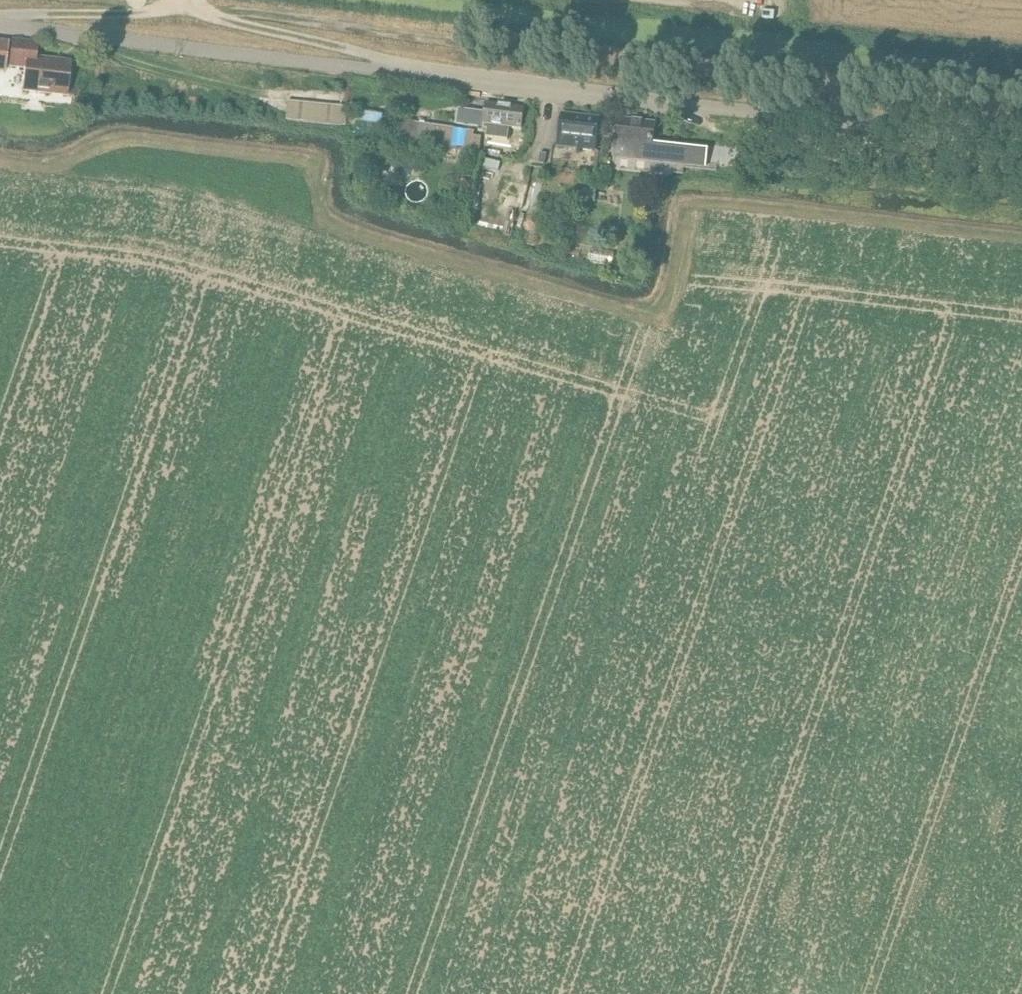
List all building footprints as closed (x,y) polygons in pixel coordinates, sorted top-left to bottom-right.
[(9,42),(0,41),(0,73),(5,74),(9,42)] [(71,60),(45,58),(36,57),(38,43),(13,41),(11,67),(25,69),(23,92),(67,96),(71,60)] [(288,101),(286,119),(293,120),(345,125),(347,107),(288,101)] [(460,116),(459,123),(483,127),(483,129),(487,130),(486,138),(487,138),(507,141),(509,129),(521,130),(521,129),(524,108),(488,103),(486,113),(461,109),(460,116)] [(359,112),(358,121),(382,124),(383,115),(359,112)] [(599,117),(563,112),(559,147),(595,151),(599,117)] [(652,144),(655,124),(621,120),(616,156),(706,167),(708,150),(652,144)] [(398,138),(398,142),(415,145),(431,147),(479,154),(481,137),(474,136),(475,132),(418,124),(400,122),(398,138)] [(390,166),(401,181),(418,169),(407,153),(390,166)] [(614,254),(590,250),(588,261),(612,266),(614,254)]
